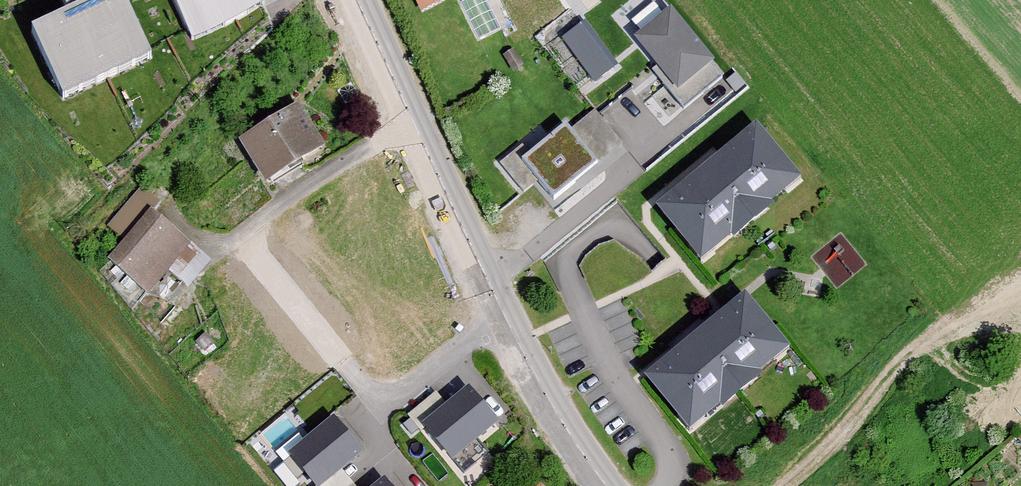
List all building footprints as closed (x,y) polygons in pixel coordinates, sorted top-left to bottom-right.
[(125,0),(99,0),(32,31),(64,100),(152,60),(125,0)] [(69,10),(89,3),(88,0),(65,0),(69,10)] [(266,0),(178,0),(195,36),(267,2),(266,0)] [(420,14),(447,1),(446,0),(413,0),(420,14)] [(710,57),(669,8),(634,36),(675,86),(710,57)] [(587,24),(562,41),(593,87),(619,70),(587,24)] [(745,84),(735,72),(726,80),(736,92),(745,84)] [(296,105),(234,140),(258,181),(320,146),(296,105)] [(620,142),(593,108),(570,127),(563,119),(526,150),(520,143),(498,161),(523,191),(536,180),(551,198),(620,142)] [(796,173),(756,125),(721,154),(717,158),(662,203),(702,251),(796,173)] [(146,209),(102,261),(144,296),(188,243),(146,209)] [(747,297),(646,377),(685,426),(786,346),(747,297)] [(499,425),(468,389),(447,406),(422,427),(424,430),(452,463),(499,425)] [(447,406),(436,393),(407,416),(420,433),(424,430),(422,427),(447,406)] [(333,418),(288,456),(313,485),(326,485),(342,472),(363,455),(333,418)] [(342,472),(326,485),(354,485),(342,472)]
